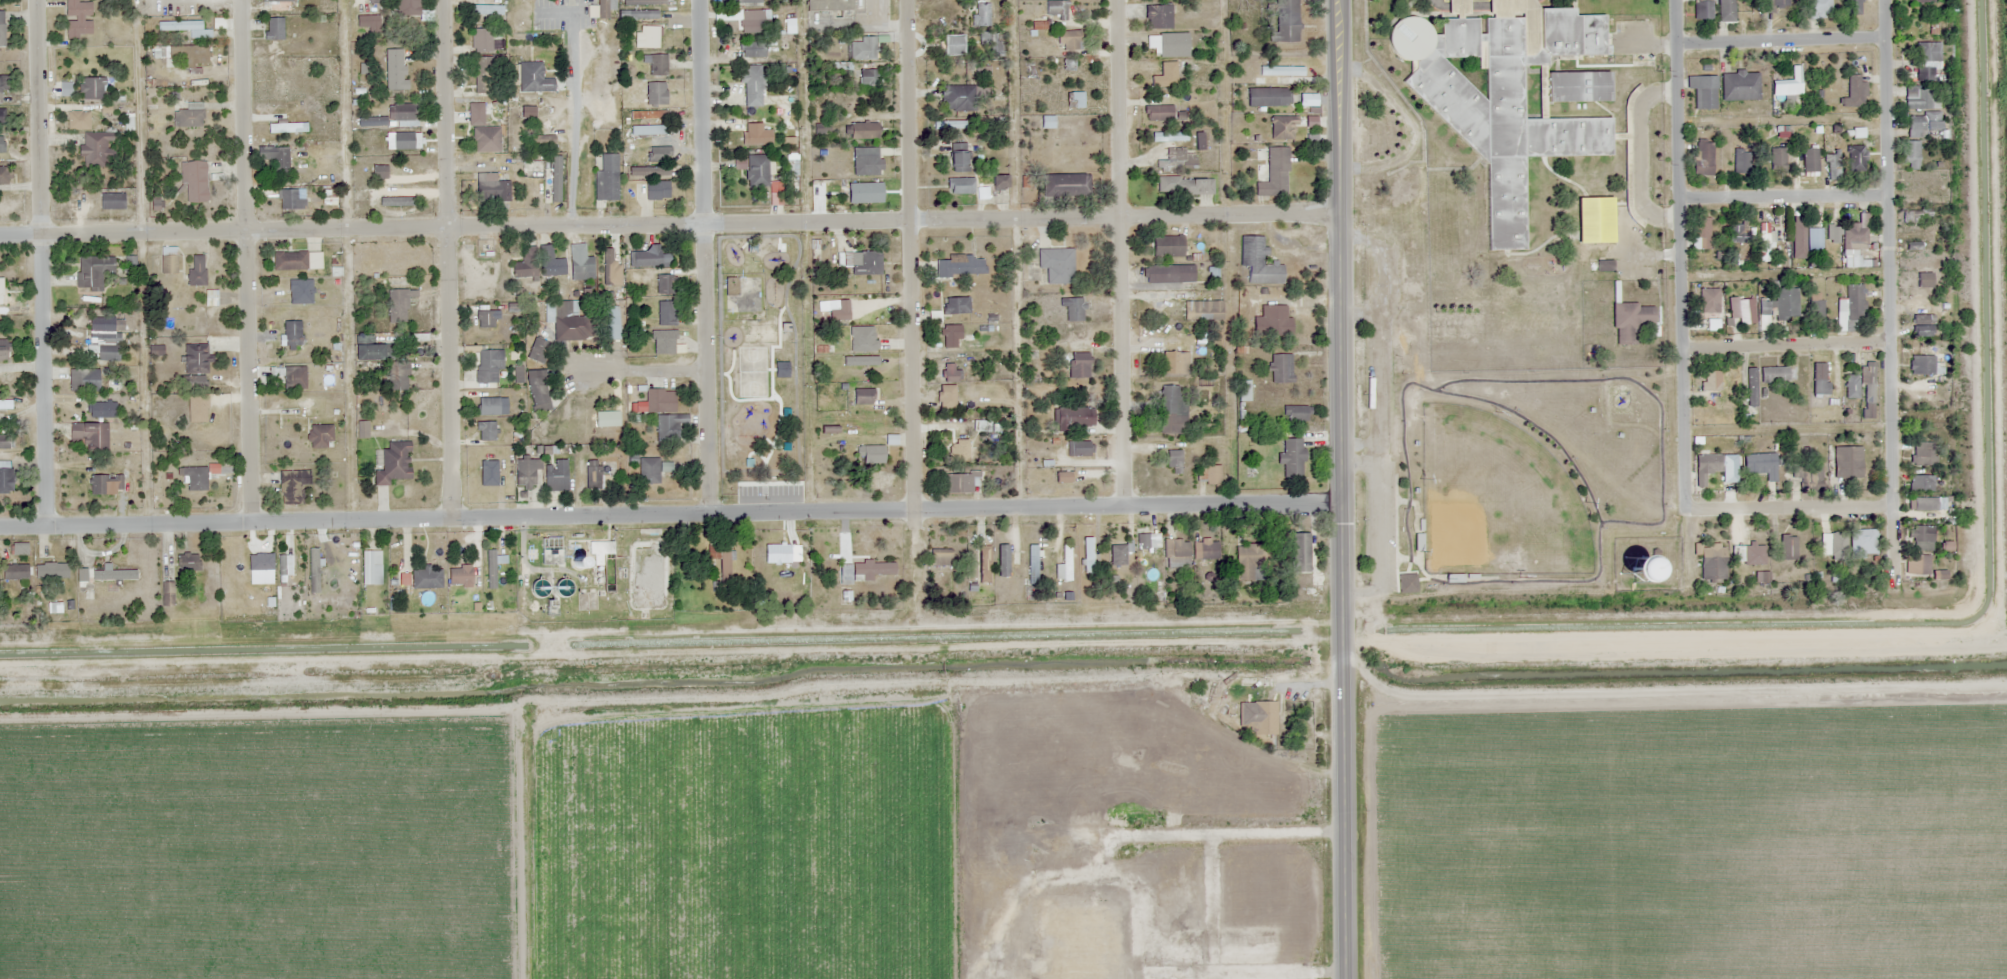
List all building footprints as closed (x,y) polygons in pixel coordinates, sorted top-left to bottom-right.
[(67,36),(93,36),(93,0),(67,0),(67,36)] [(396,16),(423,16),(423,0),(396,0),(396,16)] [(809,11),(808,0),(853,0),(853,10),(809,11)] [(1268,41),(1297,42),(1297,0),(1268,0),(1268,41)] [(1609,155),(1609,118),(1521,118),(1521,65),(1544,65),(1547,55),(1603,55),(1603,11),(1537,11),(1532,0),(1487,0),(1487,16),(1482,18),(1482,32),(1477,34),(1476,17),(1468,17),(1468,0),(1447,0),(1447,17),(1439,18),(1439,31),(1401,18),(1391,22),(1384,42),(1412,69),(1400,80),(1485,165),(1485,249),(1522,249),(1522,155),(1609,155)] [(1693,22),(1710,22),(1710,0),(1693,0),(1693,22)] [(1718,22),(1734,22),(1734,0),(1718,0),(1718,22)] [(1787,10),(1787,0),(1763,0),(1763,10),(1787,10)] [(1830,18),(1830,0),(1807,0),(1807,18),(1830,18)] [(1861,0),(1844,0),(1844,15),(1861,15),(1861,0)] [(1067,1),(1043,1),(1043,17),(1067,17),(1067,1)] [(988,26),(988,3),(972,3),(972,26),(988,26)] [(1170,5),(1144,5),(1144,28),(1170,28),(1170,5)] [(656,18),(656,10),(624,10),(624,18),(656,18)] [(764,28),(764,10),(721,10),(721,21),(728,21),(728,28),(764,28)] [(381,16),(357,16),(357,27),(368,27),(368,34),(381,34),(381,16)] [(285,40),(285,18),(267,18),(267,40),(285,40)] [(191,31),(191,36),(203,36),(203,21),(159,22),(159,31),(191,31)] [(656,48),(656,26),(638,26),(638,29),(634,29),(634,48),(656,48)] [(492,28),(475,28),(475,51),(492,51),(492,28)] [(1079,31),(1056,31),(1056,49),(1079,49),(1079,31)] [(1003,32),(977,32),(977,48),(985,48),(985,56),(1003,56),(1003,32)] [(1146,33),(1146,56),(1188,56),(1188,33),(1146,33)] [(939,54),(961,54),(961,34),(939,34),(939,54)] [(849,41),(849,59),(880,59),(880,36),(859,36),(859,41),(849,41)] [(741,58),(765,58),(765,38),(741,38),(741,58)] [(1915,42),(1915,80),(1938,80),(1938,42),(1915,42)] [(183,73),(183,78),(200,78),(200,64),(209,64),(209,46),(165,46),(165,73),(183,73)] [(387,49),(387,90),(408,90),(408,49),(387,49)] [(648,74),(665,74),(665,54),(648,54),(648,74)] [(492,57),(475,57),(475,94),(492,94),(492,57)] [(1075,59),(1051,59),(1051,70),(1075,70),(1075,59)] [(544,62),(520,62),(520,92),(557,92),(557,79),(544,79),(544,62)] [(743,83),(743,106),(760,106),(760,90),(763,90),(763,65),(739,65),(739,83),(743,83)] [(1777,95),(1800,95),(1800,65),(1791,65),(1791,80),(1777,80),(1777,95)] [(876,69),(857,69),(857,85),(876,85),(876,69)] [(1608,101),(1608,71),(1544,71),(1544,101),(1608,101)] [(1721,72),(1721,99),(1758,99),(1758,72),(1721,72)] [(1838,97),(1838,106),(1863,106),(1863,74),(1847,74),(1847,97),(1838,97)] [(1685,75),(1685,88),(1694,88),(1694,109),(1715,109),(1715,75),(1685,75)] [(82,100),(106,100),(106,78),(82,78),(82,100)] [(664,81),(645,81),(645,104),(664,104),(664,81)] [(941,85),(941,111),(974,111),(974,85),(941,85)] [(1904,109),(1929,109),(1929,86),(1904,86),(1904,109)] [(1246,106),(1289,106),(1289,87),(1246,87),(1246,106)] [(1082,92),(1070,92),(1070,106),(1082,106),(1082,92)] [(187,103),(187,110),(175,110),(175,127),(204,127),(204,103),(187,103)] [(418,126),(418,105),(390,105),(390,126),(418,126)] [(1172,105),(1144,105),(1144,122),(1172,122),(1172,105)] [(492,107),(469,107),(469,116),(492,116),(492,107)] [(83,108),(84,168),(109,168),(108,142),(116,142),(116,132),(105,133),(105,108),(83,108)] [(629,111),(629,121),(665,121),(665,111),(629,111)] [(1938,115),(1907,115),(1907,130),(1938,130),(1938,115)] [(1053,127),(1051,116),(1039,117),(1041,129),(1053,127)] [(1270,139),(1295,139),(1295,116),(1270,116),(1270,139)] [(762,132),(762,122),(743,122),(743,144),(769,144),(769,132),(762,132)] [(847,138),(876,138),(876,122),(847,122),(847,138)] [(828,134),(828,124),(812,124),(812,134),(828,134)] [(659,125),(629,125),(629,134),(659,134),(659,125)] [(474,127),(474,152),(500,152),(500,127),(474,127)] [(1186,140),(1186,132),(1150,132),(1150,140),(1186,140)] [(421,133),(387,133),(387,149),(421,149),(421,133)] [(1693,175),(1712,175),(1712,141),(1693,141),(1693,175)] [(1918,141),(1902,141),(1902,169),(1918,169),(1918,141)] [(968,143),(949,143),(949,172),(968,172),(968,143)] [(1847,145),(1847,169),(1864,169),(1864,145),(1847,145)] [(290,147),(259,147),(259,159),(274,159),(274,174),(290,174),(290,147)] [(647,162),(669,162),(669,147),(647,147),(647,162)] [(1184,147),(1166,147),(1166,159),(1156,160),(1156,171),(1195,169),(1195,152),(1185,152),(1184,147)] [(1288,147),(1266,147),(1266,164),(1256,164),(1256,194),(1287,194),(1288,147)] [(1751,148),(1732,148),(1732,173),(1751,173),(1751,148)] [(1770,148),(1770,168),(1784,168),(1784,148),(1770,148)] [(1817,172),(1817,148),(1801,148),(1801,172),(1817,172)] [(619,154),(602,154),(602,171),(596,171),(596,200),(619,200),(619,154)] [(768,186),(768,154),(746,155),(747,186),(768,186)] [(879,154),(852,154),(852,174),(879,174),(879,154)] [(1826,154),(1826,179),(1837,179),(1837,154),(1826,154)] [(546,179),(546,159),(524,159),(524,179),(546,179)] [(184,162),(184,202),(208,202),(208,162),(184,162)] [(0,167),(0,184),(8,184),(8,167),(0,167)] [(668,167),(631,167),(631,176),(668,176),(668,167)] [(477,174),(477,201),(510,201),(510,181),(497,181),(497,174),(477,174)] [(1088,174),(1041,175),(1041,194),(1088,194),(1088,174)] [(1006,186),(1006,175),(991,175),(991,186),(1006,186)] [(972,194),(972,178),(947,178),(947,194),(972,194)] [(1171,191),(1171,178),(1159,178),(1159,191),(1171,191)] [(1180,193),(1205,193),(1205,179),(1180,179),(1180,193)] [(647,199),(670,199),(670,181),(647,181),(647,199)] [(279,210),(306,210),(306,190),(279,190),(279,210)] [(125,194),(101,194),(101,209),(125,209),(125,194)] [(1576,242),(1611,242),(1611,197),(1576,197),(1576,242)] [(1903,222),(1929,222),(1929,211),(1903,211),(1903,222)] [(1709,248),(1709,216),(1692,216),(1692,248),(1709,248)] [(1791,253),(1804,253),(1804,218),(1791,218),(1791,253)] [(1727,222),(1726,241),(1746,242),(1747,223),(1727,222)] [(1759,260),(1768,260),(1768,242),(1773,242),(1773,230),(1768,230),(1768,222),(1759,222),(1759,260)] [(1841,244),(1866,244),(1866,223),(1841,223),(1841,244)] [(1806,253),(1821,253),(1821,227),(1806,227),(1806,253)] [(1182,236),(1152,236),(1152,256),(1182,256),(1182,236)] [(1282,264),(1262,264),(1262,236),(1239,236),(1240,265),(1246,265),(1246,283),(1282,283),(1282,264)] [(662,266),(662,244),(650,244),(650,251),(631,251),(631,266),(662,266)] [(541,245),(541,275),(567,275),(567,259),(554,259),(554,245),(541,245)] [(538,277),(537,246),(522,247),(522,263),(513,263),(514,278),(538,277)] [(178,273),(178,248),(162,248),(162,273),(178,273)] [(604,285),(615,285),(615,248),(604,248),(604,285)] [(1073,248),(1037,248),(1037,268),(1046,268),(1046,283),(1073,283),(1073,248)] [(878,274),(879,251),(849,251),(849,274),(878,274)] [(322,270),(322,252),(274,252),(274,270),(322,270)] [(985,275),(985,254),(947,254),(947,259),(936,259),(936,275),(985,275)] [(78,257),(78,291),(105,290),(104,274),(115,274),(115,256),(78,257)] [(206,285),(206,256),(190,256),(190,285),(206,285)] [(571,258),(572,281),(595,280),(594,257),(571,258)] [(1142,265),(1142,282),(1192,282),(1192,265),(1142,265)] [(657,295),(676,295),(676,274),(657,274),(657,295)] [(739,278),(727,278),(727,295),(739,295),(739,278)] [(313,280),(289,280),(289,304),(313,304),(313,280)] [(1837,298),(1836,330),(1861,331),(1861,284),(1846,284),(1845,299),(1837,298)] [(1773,314),(1773,320),(1796,319),(1796,288),(1775,288),(1775,302),(1759,302),(1759,315),(1773,314)] [(218,306),(218,290),(206,290),(206,306),(218,306)] [(388,290),(388,323),(409,323),(409,299),(419,299),(419,290),(388,290)] [(1821,318),(1821,293),(1804,293),(1804,318),(1821,318)] [(1723,295),(1699,295),(1699,320),(1705,320),(1705,330),(1718,330),(1718,320),(1723,320),(1723,295)] [(1083,320),(1082,297),(1063,298),(1064,321),(1083,320)] [(969,314),(969,298),(941,298),(941,314),(969,314)] [(1753,322),(1753,298),(1728,298),(1728,316),(1739,316),(1739,322),(1753,322)] [(1912,298),(1912,333),(1929,333),(1929,298),(1912,298)] [(546,302),(546,322),(555,322),(555,341),(591,340),(590,316),(573,316),(572,301),(546,302)] [(659,301),(659,326),(676,326),(676,301),(659,301)] [(1612,305),(1613,345),(1633,344),(1633,325),(1652,325),(1652,304),(1612,305)] [(874,305),(850,305),(850,325),(850,351),(874,351),(874,305)] [(1289,305),(1260,305),(1260,317),(1256,317),(1256,334),(1289,334),(1289,305)] [(605,340),(620,340),(620,306),(605,306),(605,340)] [(307,309),(279,309),(279,327),(307,327),(307,309)] [(478,311),(478,327),(495,327),(495,311),(478,311)] [(1478,337),(1478,314),(1427,314),(1427,337),(1478,337)] [(91,346),(99,346),(99,359),(116,359),(116,330),(123,330),(123,319),(91,319),(91,346)] [(941,347),(960,347),(960,325),(941,325),(941,347)] [(653,354),(676,354),(676,331),(653,331),(653,354)] [(284,356),(309,354),(308,336),(283,337),(284,356)] [(527,359),(544,365),(552,343),(535,337),(527,359)] [(9,341),(0,341),(0,361),(9,361),(9,341)] [(186,374),(209,374),(209,344),(186,344),(186,374)] [(407,362),(395,362),(394,344),(356,345),(357,362),(390,361),(391,391),(408,391),(407,362)] [(504,350),(466,347),(465,352),(479,353),(477,382),(501,384),(504,350)] [(1185,352),(1161,352),(1161,373),(1185,373),(1185,352)] [(1069,378),(1088,378),(1088,353),(1069,353),(1069,378)] [(1291,354),(1269,354),(1269,383),(1291,383),(1291,354)] [(1934,374),(1934,356),(1908,356),(1908,374),(1934,374)] [(1874,362),(1861,362),(1861,384),(1874,384),(1874,362)] [(1825,394),(1825,363),(1811,363),(1811,394),(1825,394)] [(1759,382),(1787,382),(1787,367),(1759,367),(1759,382)] [(307,368),(271,368),(271,377),(285,377),(285,390),(307,390),(307,368)] [(1754,368),(1745,368),(1745,408),(1754,408),(1754,368)] [(101,369),(70,369),(70,391),(101,391),(101,369)] [(530,371),(531,412),(550,411),(548,370),(530,371)] [(942,382),(960,382),(960,370),(942,370),(942,382)] [(1831,370),(1831,392),(1840,392),(1840,370),(1831,370)] [(1719,371),(1701,371),(1701,398),(1719,398),(1719,371)] [(1844,374),(1844,398),(1856,398),(1856,374),(1844,374)] [(1239,400),(1248,400),(1248,380),(1239,380),(1239,400)] [(1185,397),(1177,397),(1177,385),(1159,385),(1159,433),(1185,433),(1185,397)] [(873,388),(854,387),(854,402),(873,403),(873,388)] [(676,411),(676,390),(647,390),(647,411),(676,411)] [(208,422),(208,396),(189,396),(189,422),(208,422)] [(501,398),(480,398),(480,415),(501,415),(501,398)] [(0,401),(0,410),(13,410),(13,401),(0,401)] [(1863,417),(1872,417),(1872,401),(1863,401),(1863,417)] [(118,418),(118,402),(91,402),(91,418),(118,418)] [(1282,421),(1304,421),(1304,405),(1282,405),(1282,421)] [(1092,427),(1092,407),(1053,407),(1053,427),(1092,427)] [(596,431),(620,431),(620,414),(596,414),(596,431)] [(658,416),(658,437),(681,437),(681,416),(658,416)] [(478,422),(478,441),(497,441),(497,422),(478,422)] [(108,424),(71,424),(71,443),(91,443),(91,449),(108,449),(108,424)] [(334,426),(310,426),(310,448),(334,448),(334,426)] [(947,454),(966,454),(966,433),(947,433),(947,454)] [(14,449),(14,436),(0,436),(0,449),(14,449)] [(1283,463),(1282,477),(1302,477),(1302,438),(1283,438),(1282,454),(1277,454),(1277,463),(1283,463)] [(1067,456),(1092,456),(1092,441),(1067,441),(1067,456)] [(391,486),(392,479),(411,479),(412,443),(384,442),(384,471),(376,471),(376,486),(391,486)] [(1933,442),(1919,444),(1921,465),(1935,463),(1933,442)] [(883,463),(883,446),(861,446),(861,463),(883,463)] [(1861,478),(1861,447),(1833,447),(1833,478),(1861,478)] [(1180,474),(1180,450),(1167,450),(1167,474),(1180,474)] [(1723,454),(1694,454),(1694,487),(1704,487),(1704,472),(1723,472),(1723,454)] [(1765,473),(1765,480),(1775,480),(1775,454),(1743,454),(1743,473),(1765,473)] [(640,458),(641,484),(661,484),(660,458),(640,458)] [(516,487),(540,487),(540,460),(516,460),(516,487)] [(568,491),(568,461),(546,461),(546,491),(568,491)] [(610,475),(601,475),(601,461),(587,461),(587,489),(610,489),(610,475)] [(662,463),(663,472),(674,471),(674,462),(662,463)] [(13,494),(13,463),(0,463),(0,494),(13,494)] [(1219,484),(1219,466),(1204,466),(1204,484),(1219,484)] [(1792,478),(1801,478),(1802,489),(1822,489),(1822,466),(1792,467),(1792,478)] [(187,490),(208,490),(208,468),(187,468),(187,490)] [(302,484),(311,484),(311,472),(280,472),(280,504),(302,504),(302,484)] [(971,486),(978,486),(978,473),(944,473),(944,493),(971,493),(971,486)] [(91,494),(122,493),(122,475),(90,476),(91,494)] [(1932,475),(1909,475),(1909,491),(1932,491),(1932,475)] [(1935,510),(1935,498),(1912,498),(1912,510),(1935,510)] [(1931,526),(1907,526),(1907,550),(1931,550),(1931,526)] [(1874,530),(1852,530),(1852,554),(1874,554),(1874,530)] [(1308,532),(1289,532),(1289,571),(1308,571),(1308,532)] [(1149,547),(1149,534),(1136,534),(1136,547),(1149,547)] [(1821,555),(1847,555),(1847,534),(1821,534),(1821,555)] [(1795,535),(1779,535),(1779,560),(1795,560),(1795,535)] [(1082,573),(1092,573),(1092,537),(1082,537),(1082,573)] [(1164,539),(1164,560),(1188,560),(1188,539),(1164,539)] [(1741,541),(1742,564),(1763,564),(1763,541),(1741,541)] [(614,543),(591,542),(590,552),(614,553),(614,543)] [(1219,542),(1198,542),(1198,559),(1219,559),(1219,542)] [(1061,564),(1054,564),(1054,580),(1070,580),(1070,544),(1061,544),(1061,564)] [(721,558),(721,585),(730,585),(730,545),(709,545),(709,558),(721,558)] [(766,545),(766,563),(791,563),(791,545),(766,545)] [(996,545),(996,577),(1007,577),(1007,545),(996,545)] [(1125,545),(1109,545),(1109,566),(1125,566),(1125,545)] [(1252,567),(1263,567),(1263,545),(1235,545),(1235,580),(1252,580),(1252,567)] [(1699,545),(1699,579),(1723,579),(1723,545),(1699,545)] [(1037,558),(1043,558),(1043,546),(1027,546),(1027,583),(1037,583),(1037,558)] [(950,548),(929,548),(929,566),(950,566),(950,548)] [(496,589),(496,550),(488,550),(488,589),(496,589)] [(966,581),(977,581),(977,550),(966,550),(966,581)] [(363,585),(382,585),(382,551),(363,551),(363,585)] [(200,571),(200,554),(180,554),(180,571),(200,571)] [(1909,575),(1929,575),(1929,554),(1909,554),(1909,575)] [(873,575),(894,575),(894,562),(852,562),(852,580),(873,580),(873,575)] [(36,563),(36,578),(69,578),(69,563),(36,563)] [(30,580),(30,564),(5,564),(5,580),(30,580)] [(474,585),(474,566),(450,566),(450,585),(474,585)] [(79,585),(116,585),(116,568),(79,568),(79,585)] [(413,568),(413,589),(444,589),(444,568),(413,568)] [(1413,592),(1413,574),(1397,574),(1397,592),(1413,592)] [(549,580),(534,581),(536,596),(550,594),(549,580)] [(1238,701),(1238,734),(1275,734),(1275,701),(1238,701)]
